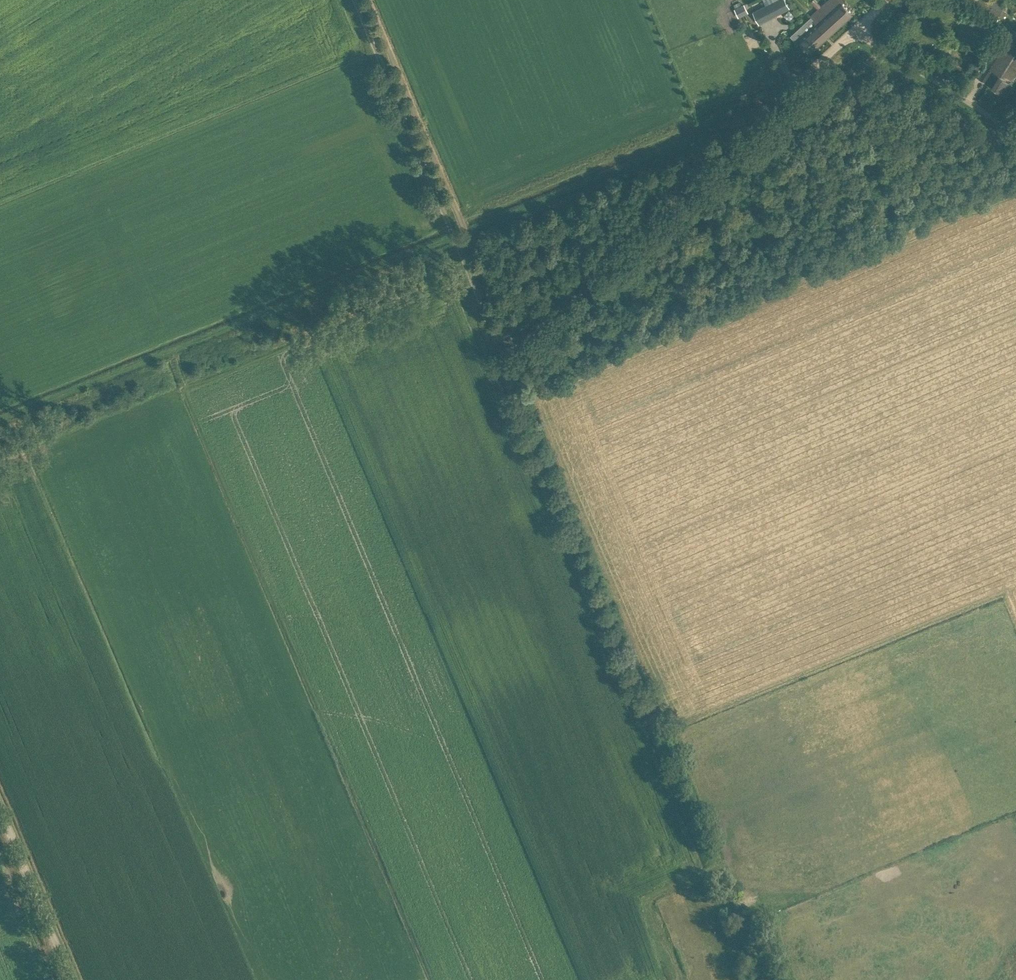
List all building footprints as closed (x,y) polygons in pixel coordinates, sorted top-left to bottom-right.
[(772,16),(789,8),(786,0),(764,0),(772,16)] [(818,10),(827,19),(820,26),(828,35),(853,13),(842,1),(844,0),(828,0),(818,10)] [(998,15),(1000,12),(1004,15),(1007,11),(1003,9),(1002,9),(1004,6),(1005,4),(1001,2),(998,0),(974,0),(998,15)] [(739,16),(750,12),(746,3),(736,7),(739,16)] [(801,26),(792,35),(798,42),(800,40),(810,52),(828,35),(820,26),(827,19),(818,10),(811,16),(812,17),(817,23),(807,33),(801,26)] [(1006,94),(1013,83),(1012,83),(1015,76),(1015,31),(1015,30),(983,79),(1006,94)]
